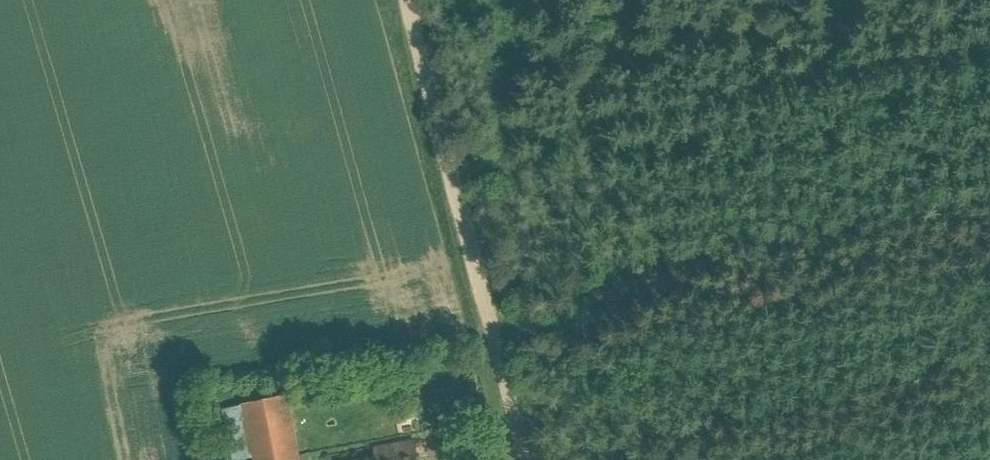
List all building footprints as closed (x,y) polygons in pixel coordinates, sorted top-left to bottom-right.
[(288,402),(220,418),(230,459),(302,459),(288,402)] [(334,459),(420,459),(417,438),(371,443),(372,453),(333,458),(334,459)]
